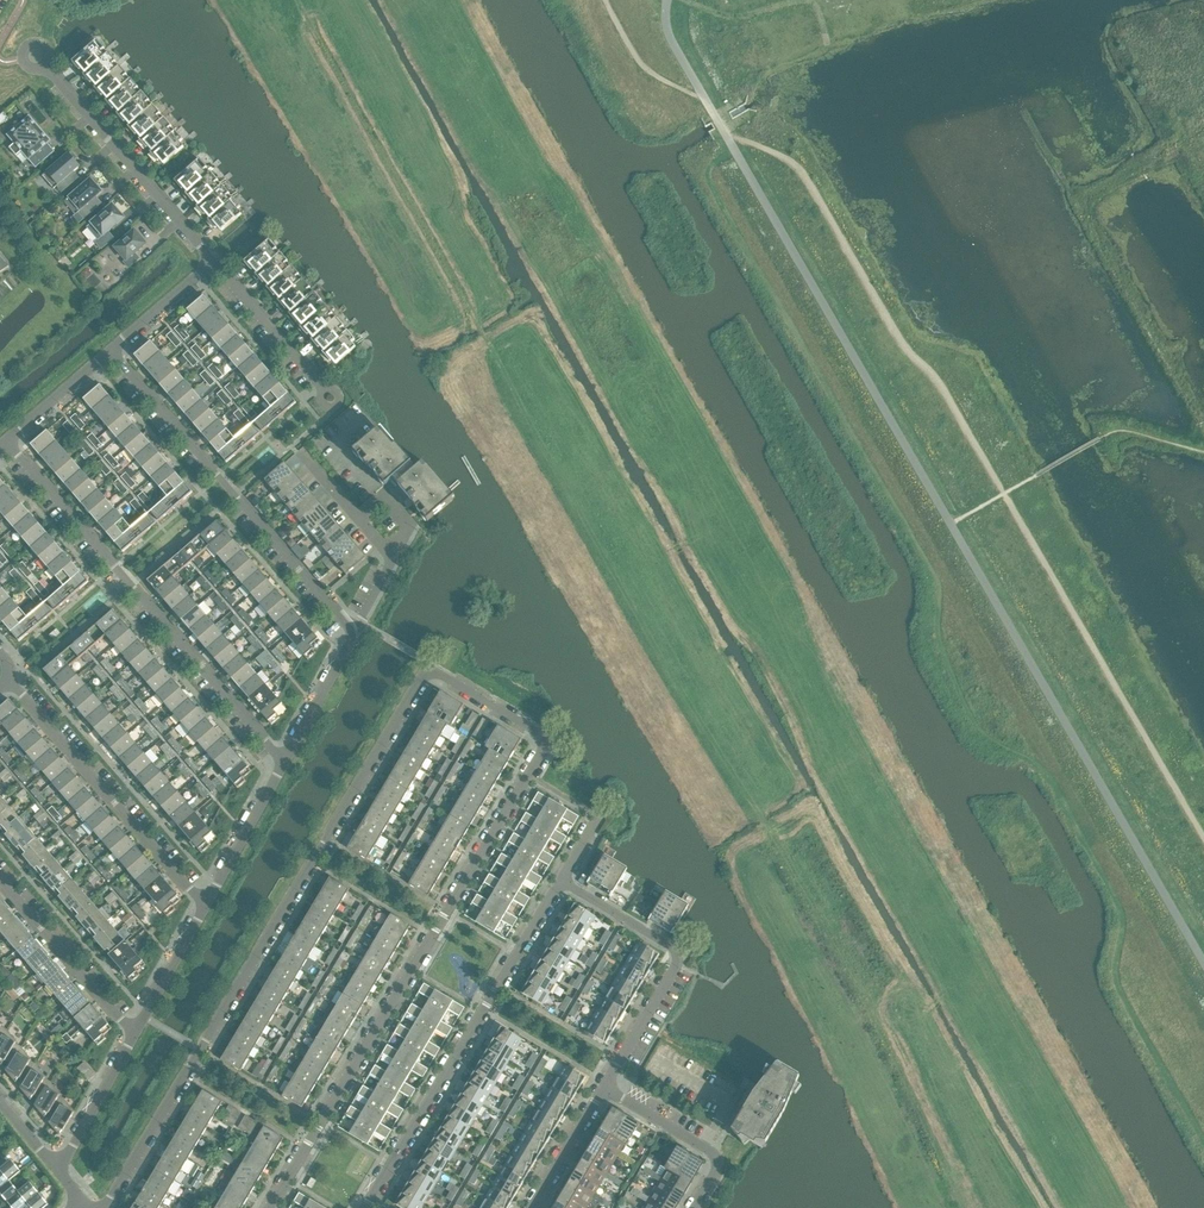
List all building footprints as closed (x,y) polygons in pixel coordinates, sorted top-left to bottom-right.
[(83,76),(109,54),(109,53),(105,56),(102,52),(105,49),(97,40),(71,63),(79,72),(82,69),(85,73),(82,76),(83,76)] [(94,89),(120,67),(120,66),(117,69),(113,65),(116,62),(109,54),(83,76),(90,85),(93,82),(97,86),(93,89),(94,89)] [(105,102),(131,80),(131,79),(128,82),(124,78),(127,75),(120,67),(94,89),(101,98),(104,95),(108,99),(105,102)] [(116,115),(142,93),(142,92),(139,95),(135,91),(139,88),(131,80),(105,102),(112,111),(115,108),(119,112),(116,115)] [(127,128),(154,106),(153,105),(150,108),(147,104),(150,101),(142,93),(116,115),(123,124),(127,121),(130,125),(127,128)] [(138,141),(165,119),(164,118),(161,121),(158,117),(161,114),(154,106),(127,128),(135,137),(138,134),(141,138),(138,141)] [(0,115),(0,125),(8,118),(3,113),(0,115)] [(50,141),(29,117),(8,135),(15,143),(9,148),(17,156),(22,152),(29,159),(35,154),(42,162),(55,151),(47,143),(50,141)] [(150,154),(176,132),(176,131),(173,134),(169,130),(172,127),(165,119),(138,141),(146,150),(149,147),(153,151),(149,154),(150,154)] [(164,165),(184,148),(180,143),(184,140),(176,132),(150,154),(157,163),(160,160),(164,165)] [(69,176),(80,166),(74,160),(76,158),(71,152),(69,154),(43,176),(54,189),(56,186),(62,192),(74,182),(69,176)] [(185,195),(211,173),(211,172),(208,175),(204,171),(207,168),(200,159),(173,182),(181,191),(184,188),(188,192),(185,195)] [(196,208),(222,186),(222,185),(219,188),(215,184),(219,181),(211,173),(185,195),(192,204),(195,201),(199,205),(196,208)] [(91,201),(102,192),(96,185),(98,183),(93,177),(91,179),(65,202),(76,215),(79,212),(85,218),(97,208),(91,201)] [(207,221),(234,199),(233,198),(230,201),(227,197),(230,194),(222,186),(196,208),(204,217),(207,214),(210,218),(207,221)] [(52,206),(59,200),(56,196),(49,202),(52,206)] [(222,232),(242,215),(238,210),(241,207),(234,199),(207,221),(215,230),(218,227),(222,232)] [(113,205),(87,227),(98,239),(95,242),(101,249),(114,238),(108,231),(124,218),(113,205)] [(135,253),(146,244),(140,237),(136,232),(135,231),(116,247),(117,249),(116,250),(121,256),(122,255),(126,260),(124,262),(129,268),(140,258),(135,253)] [(255,276),(281,253),(280,253),(277,256),(274,252),(277,249),(269,240),(243,263),(251,272),(254,269),(257,273),(254,276),(255,276)] [(266,289),(292,266),(288,269),(285,265),(288,262),(281,253),(255,276),(262,285),(265,282),(269,286),(265,289),(266,289)] [(0,255),(0,274),(9,266),(0,255)] [(277,302),(303,279),(300,282),(296,278),(299,275),(292,266),(266,289),(273,298),(276,295),(280,299),(277,302)] [(288,315),(314,292),(311,295),(307,291),(311,288),(303,279),(277,302),(284,311),(287,308),(291,312),(288,315)] [(299,328),(326,305),(325,305),(322,308),(318,304),(322,301),(314,292),(288,315),(295,324),(299,321),(302,325),(299,328)] [(196,321),(213,306),(204,296),(187,310),(196,321)] [(310,341),(337,318),(336,318),(333,321),(330,317),(333,314),(326,305),(299,328),(307,337),(310,334),(313,338),(310,341)] [(205,330),(221,316),(213,306),(196,321),(205,330)] [(213,340),(230,326),(221,316),(205,330),(213,340)] [(322,354),(348,331),(344,334),(341,330),(344,327),(337,318),(310,341),(318,350),(321,347),(325,351),(321,354),(322,354)] [(185,331),(179,325),(174,329),(179,335),(185,331)] [(221,350),(238,336),(230,326),(213,340),(221,350)] [(177,337),(172,331),(167,336),(172,342),(177,337)] [(189,336),(185,331),(179,335),(184,341),(189,336)] [(336,364),(356,347),(352,343),(355,340),(348,331),(322,354),(329,363),(332,360),(336,364)] [(230,360),(246,345),(238,336),(221,350),(230,360)] [(182,343),(177,337),(172,342),(177,347),(182,343)] [(143,366),(160,352),(151,341),(134,356),(143,366)] [(201,350),(196,344),(191,349),(196,354),(201,350)] [(238,369),(255,355),(246,345),(230,360),(238,369)] [(206,356),(201,350),(196,354),(201,360),(206,356)] [(193,357),(188,351),(183,355),(188,361),(193,357)] [(152,376),(169,361),(160,352),(143,366),(152,376)] [(246,379),(263,365),(255,355),(238,369),(246,379)] [(198,362),(193,357),(188,361),(193,367),(198,362)] [(160,386),(177,371),(169,361),(152,376),(160,386)] [(218,370),(213,364),(208,368),(213,374),(218,370)] [(255,389),(272,375),(263,365),(246,379),(255,389)] [(210,376),(205,370),(200,375),(205,381),(210,376)] [(223,375),(218,370),(213,374),(218,380),(223,375)] [(169,395),(185,381),(177,371),(160,386),(169,395)] [(263,399),(280,384),(272,375),(255,389),(263,399)] [(215,382),(210,376),(205,381),(210,386),(215,382)] [(177,405),(194,391),(185,381),(169,395),(177,405)] [(235,389),(230,383),(225,388),(230,394),(235,389)] [(271,408),(288,393),(280,384),(263,399),(271,408)] [(93,410),(109,395),(100,385),(83,399),(93,410)] [(240,395),(235,389),(230,394),(235,399),(240,395)] [(227,396),(222,390),(217,394),(222,400),(227,396)] [(185,415),(202,400),(194,391),(177,405),(185,415)] [(279,418),(296,403),(288,393),(271,408),(279,418)] [(101,420),(118,405),(109,395),(93,410),(101,420)] [(232,402),(227,396),(222,400),(227,406),(232,402)] [(194,425),(211,410),(202,400),(185,415),(194,425)] [(252,409),(247,403),(242,407),(247,413),(252,409)] [(109,429),(126,415),(118,405),(101,420),(109,429)] [(263,432),(277,420),(279,418),(271,408),(254,422),(263,432)] [(244,415),(239,409),(234,414),(239,420),(244,415)] [(257,414),(252,409),(247,413),(252,419),(257,414)] [(202,434),(219,420),(211,410),(194,425),(202,434)] [(81,420),(76,414),(71,418),(76,424),(81,420)] [(118,439),(134,425),(126,415),(109,429),(118,439)] [(249,421),(244,415),(239,420),(244,425),(249,421)] [(86,425),(81,420),(76,424),(81,430),(86,425)] [(211,444),(228,429),(219,420),(202,434),(211,444)] [(73,426),(68,421),(63,425),(68,431),(73,426)] [(244,448),(260,434),(252,424),(236,439),(244,448)] [(126,449),(143,435),(134,425),(118,439),(126,449)] [(78,432),(73,426),(68,431),(73,437),(78,432)] [(218,453),(236,439),(228,429),(211,444),(218,453)] [(441,481),(425,462),(417,469),(396,444),(394,446),(379,429),(354,451),(369,468),(370,467),(386,486),(393,479),(414,503),(413,505),(417,510),(443,488),(439,482),(441,481)] [(40,455),(56,441),(47,430),(31,445),(40,455)] [(98,439),(92,433),(87,438),(92,444),(98,439)] [(135,459),(151,444),(143,435),(126,449),(135,459)] [(102,445),(98,439),(92,444),(97,449),(102,445)] [(227,463),(244,448),(236,439),(218,453),(227,463)] [(90,446),(85,440),(80,444),(85,451),(90,446)] [(48,465),(65,451),(56,441),(40,455),(48,465)] [(143,468),(160,454),(151,444),(135,459),(143,468)] [(95,452),(90,446),(85,451),(90,456),(95,452)] [(57,475),(73,461),(65,451),(48,465),(57,475)] [(115,459),(109,453),(104,457),(109,463),(115,459)] [(151,478),(168,464),(160,454),(143,468),(151,478)] [(119,465),(115,459),(109,463),(114,469),(119,465)] [(107,465),(102,460),(97,464),(102,470),(107,465)] [(65,485),(82,470),(73,461),(57,475),(65,485)] [(274,491),(294,473),(285,463),(265,480),(274,491)] [(160,488),(176,474),(168,464),(151,478),(160,488)] [(112,471),(107,465),(102,470),(106,476),(112,471)] [(73,494),(90,480),(82,470),(65,485),(73,494)] [(131,478),(126,472),(121,477),(126,483),(131,478)] [(283,501),(303,484),(294,473),(274,491),(283,501)] [(168,497),(184,483),(176,474),(160,488),(168,497)] [(136,484),(131,478),(126,483),(131,489),(136,484)] [(123,485),(118,479),(113,484),(118,489),(123,485)] [(82,504),(98,490),(90,480),(73,494),(82,504)] [(176,507),(193,492),(184,483),(168,497),(176,507)] [(292,512),(312,494),(303,484),(283,501),(292,512)] [(14,495),(6,485),(0,490),(0,507),(14,495)] [(128,491),(123,485),(118,489),(123,495),(128,491)] [(454,500),(443,488),(417,510),(429,523),(454,500)] [(90,514),(107,500),(98,490),(82,504),(90,514)] [(148,498),(143,492),(138,496),(143,502),(148,498)] [(301,522),(321,505),(312,494),(292,512),(301,522)] [(22,504),(14,495),(0,507),(0,512),(6,519),(22,504)] [(255,507),(262,501),(257,496),(251,502),(255,507)] [(159,521),(176,507),(168,497),(151,511),(159,521)] [(153,504),(148,498),(143,502),(148,508),(153,504)] [(140,505),(135,499),(130,503),(135,509),(140,505)] [(98,524),(115,509),(107,500),(90,514),(98,524)] [(14,528),(31,514),(22,504),(6,519),(14,528)] [(145,510),(140,505),(135,509),(140,515),(145,510)] [(310,533),(330,515),(321,505),(301,522),(310,533)] [(107,533),(123,519),(115,509),(98,524),(107,533)] [(22,538),(39,524),(31,514),(14,528),(22,538)] [(140,538),(156,524),(148,514),(131,528),(140,538)] [(319,543),(340,526),(330,515),(310,533),(319,543)] [(279,523),(274,517),(269,523),(273,528),(279,523)] [(115,542),(131,528),(123,519),(107,533),(115,542)] [(199,536),(184,550),(193,561),(198,556),(210,546),(226,532),(226,531),(217,521),(205,531),(200,535),(199,536)] [(31,548),(48,534),(39,524),(22,538),(31,548)] [(328,554),(349,536),(340,526),(319,543),(328,554)] [(123,552),(140,538),(131,528),(115,542),(123,552)] [(288,533),(283,528),(277,533),(282,538),(288,533)] [(218,555),(234,541),(226,532),(210,546),(218,555)] [(39,558),(56,543),(48,534),(31,548),(39,558)] [(337,564),(358,547),(349,536),(328,554),(337,564)] [(293,538),(287,544),(291,549),(298,544),(293,538)] [(226,565),(243,551),(234,541),(218,555),(226,565)] [(11,548),(6,542),(1,547),(6,553),(11,548)] [(48,567),(64,553),(56,543),(39,558),(48,567)] [(298,544),(291,549),(292,550),(294,552),(300,559),(310,551),(305,545),(302,548),(298,544)] [(347,575),(367,557),(358,547),(337,564),(347,575)] [(16,554),(11,548),(6,553),(11,558),(16,554)] [(159,571),(148,581),(156,591),(157,592),(173,577),(185,567),(190,563),(192,562),(193,561),(184,550),(183,550),(182,551),(181,552),(165,566),(164,567),(159,571)] [(234,575),(251,560),(243,551),(226,565),(234,575)] [(56,577),(73,563),(64,553),(48,567),(56,577)] [(203,562),(198,556),(193,561),(198,567),(203,562)] [(243,584),(259,570),(251,560),(234,575),(243,584)] [(28,568),(23,562),(17,566),(22,572),(28,568)] [(64,586),(81,572),(73,563),(56,577),(64,586)] [(196,569),(190,563),(185,567),(190,573),(196,569)] [(33,574),(28,568),(22,572),(27,578),(33,574)] [(20,574),(15,569),(10,573),(15,579),(20,574)] [(214,575),(209,569),(204,574),(209,579),(214,575)] [(251,594),(268,580),(259,570),(243,584),(251,594)] [(72,596),(89,582),(81,572),(64,586),(72,596)] [(25,580),(20,574),(15,579),(20,585),(25,580)] [(220,581),(214,575),(209,579),(214,585),(220,581)] [(207,582),(202,576),(197,580),(202,586),(207,582)] [(165,601),(181,587),(173,577),(157,592),(165,601)] [(260,604),(276,590),(268,580),(251,594),(260,604)] [(44,587),(39,581),(34,586),(39,592),(44,587)] [(212,588),(207,582),(202,586),(207,592),(212,588)] [(56,610),(72,596),(64,586),(47,601),(56,610)] [(49,593),(44,587),(39,592),(44,597),(49,593)] [(173,611),(190,596),(181,587),(165,601),(173,611)] [(37,594),(32,588),(26,592),(31,598),(37,594)] [(12,599),(3,589),(0,592),(0,608),(12,599)] [(231,594),(226,589),(221,593),(226,599),(231,594)] [(268,614),(285,599),(276,590),(260,604),(268,614)] [(41,600),(37,594),(31,598),(36,604),(41,600)] [(236,600),(231,594),(226,599),(231,605),(236,600)] [(223,601),(218,595),(213,600),(218,606),(223,601)] [(182,620),(198,606),(190,596),(173,611),(182,620)] [(20,608),(12,599),(0,608),(0,619),(3,623),(20,608)] [(276,623),(293,609),(285,599),(268,614),(276,623)] [(229,607),(223,601),(218,606),(223,612),(229,607)] [(36,627),(53,613),(45,603),(28,617),(36,627)] [(190,630),(207,616),(198,606),(182,620),(190,630)] [(11,632),(28,617),(20,608),(3,623),(11,632)] [(248,614),(243,608),(238,613),(243,619),(248,614)] [(285,633),(301,619),(293,609),(276,623),(285,633)] [(78,641),(77,641),(87,652),(88,651),(89,650),(95,645),(106,636),(123,621),(122,620),(113,610),(102,620),(97,625),(96,626),(80,639),(79,640),(78,641)] [(253,620),(248,614),(243,619),(248,624),(253,620)] [(240,621),(235,615),(230,619),(235,625),(240,621)] [(198,640),(215,625),(207,616),(190,630),(198,640)] [(19,642),(36,627),(28,617),(11,632),(19,642)] [(322,642),(301,619),(285,633),(308,660),(316,653),(313,650),(322,642)] [(114,645),(131,630),(123,621),(106,636),(114,645)] [(245,627),(240,621),(235,625),(240,631),(245,627)] [(207,649),(223,635),(215,625),(198,640),(207,649)] [(265,634),(260,628),(255,632),(260,638),(265,634)] [(53,639),(61,633),(57,629),(50,635),(53,639)] [(122,655),(139,640),(131,630),(114,645),(122,655)] [(270,640),(265,634),(260,638),(265,644),(270,640)] [(215,659),(232,645),(223,635),(207,649),(215,659)] [(257,640),(252,635),(247,639),(252,645),(257,640)] [(131,664),(147,650),(139,640),(122,655),(131,664)] [(262,646),(257,640),(252,645),(257,651),(262,646)] [(55,660),(44,670),(53,680),(53,681),(69,668),(70,667),(82,657),(87,652),(77,641),(61,655),(61,656),(55,660)] [(100,651),(95,645),(89,650),(94,656),(100,651)] [(223,669),(240,655),(232,645),(215,659),(223,669)] [(282,653),(277,647),(271,652),(276,658),(282,653)] [(139,674),(156,659),(147,650),(131,664),(139,674)] [(92,658),(87,652),(82,657),(87,663),(92,658)] [(287,659),(282,653),(276,658),(281,663),(287,659)] [(274,660),(269,654),(264,659),(269,664),(274,660)] [(232,679),(248,664),(240,655),(223,669),(232,679)] [(111,664),(106,658),(101,663),(106,669),(111,664)] [(147,684),(164,669),(156,659),(139,674),(147,684)] [(279,666),(274,660),(269,664),(274,670),(279,666)] [(116,670),(111,664),(106,669),(111,675),(116,670)] [(240,688),(257,674),(248,664),(232,679),(240,688)] [(103,671),(98,665),(93,670),(98,675),(103,671)] [(62,690),(77,677),(69,668),(53,681),(62,690)] [(156,693),(173,679),(164,669),(147,684),(156,693)] [(108,677),(103,671),(98,675),(103,681),(108,677)] [(249,698),(265,684),(257,674),(240,688),(249,698)] [(70,700),(85,686),(77,677),(62,690),(70,700)] [(128,684),(123,678),(117,682),(122,688),(128,684)] [(164,703),(181,689),(173,679),(156,693),(164,703)] [(133,690),(128,684),(122,688),(127,694),(133,690)] [(286,707),(279,700),(265,684),(249,698),(272,725),(280,718),(277,715),(286,707)] [(120,691),(115,685),(110,689),(115,695),(120,691)] [(78,710),(94,696),(85,686),(70,700),(78,710)] [(173,713),(189,698),(181,689),(164,703),(173,713)] [(125,696),(120,691),(115,695),(120,701),(125,696)] [(451,727),(464,705),(441,691),(428,713),(448,724),(448,725),(451,727)] [(86,719),(102,706),(94,696),(78,710),(86,719)] [(144,703),(139,698),(134,702),(139,708),(144,703)] [(181,723),(198,708),(189,698),(173,713),(181,723)] [(3,724),(2,724),(19,710),(10,700),(6,702),(0,708),(0,727),(3,724)] [(149,709),(144,703),(139,708),(144,714),(149,709)] [(137,710),(132,704),(126,709),(131,714),(137,710)] [(95,729),(111,715),(102,706),(86,719),(95,729)] [(189,732),(206,718),(198,708),(181,723),(189,732)] [(11,734),(27,720),(19,710),(2,724),(3,724),(11,734)] [(142,716),(137,710),(131,714),(137,720),(142,716)] [(469,732),(479,716),(473,712),(465,725),(463,723),(461,728),(469,732)] [(448,725),(448,724),(428,713),(422,724),(441,735),(448,725)] [(103,739),(119,725),(111,715),(95,729),(103,739)] [(161,723),(156,717),(151,722),(156,727),(161,723)] [(198,742),(215,728),(206,718),(189,732),(198,742)] [(481,734),(489,722),(483,718),(473,735),(481,740),(483,735),(481,734)] [(19,743),(35,729),(27,720),(11,734),(19,743)] [(166,729),(161,723),(156,727),(161,733),(166,729)] [(153,730),(148,724),(143,728),(148,734),(153,730)] [(435,746),(441,735),(422,724),(415,735),(435,746)] [(111,748),(127,735),(119,725),(103,739),(111,748)] [(509,761),(522,740),(499,726),(486,747),(489,749),(490,749),(509,761)] [(206,752),(223,737),(215,728),(198,742),(206,752)] [(27,753),(44,739),(35,729),(19,743),(27,753)] [(158,735),(153,730),(148,734),(153,740),(158,735)] [(120,758),(136,744),(127,735),(111,748),(120,758)] [(428,757),(435,746),(415,735),(409,746),(428,757)] [(460,746),(465,739),(460,736),(456,744),(460,746)] [(178,742),(173,737),(168,741),(173,747),(178,742)] [(215,762),(231,747),(223,737),(206,752),(215,762)] [(36,763),(52,749),(44,739),(27,753),(36,763)] [(469,751),(473,744),(469,741),(464,749),(469,751)] [(183,748),(178,742),(173,747),(178,753),(183,748)] [(170,749),(165,743),(160,748),(165,753),(170,749)] [(128,768),(144,754),(136,744),(120,758),(128,768)] [(456,754),(460,746),(456,744),(452,751),(456,754)] [(422,768),(428,757),(409,746),(402,757),(422,768)] [(252,771),(231,747),(215,762),(238,788),(246,781),(243,778),(252,771)] [(44,773),(60,759),(52,749),(36,763),(44,773)] [(175,755),(170,749),(165,753),(170,759),(175,755)] [(464,759),(469,751),(464,749),(460,756),(464,759)] [(490,749),(489,749),(483,760),(503,772),(509,761),(490,749)] [(12,759),(7,754),(2,758),(7,764),(12,759)] [(137,778),(153,764),(144,754),(128,768),(137,778)] [(195,762),(190,756),(185,761),(190,766),(195,762)] [(415,779),(422,768),(402,757),(395,768),(415,779)] [(53,782),(69,768),(60,759),(44,773),(53,782)] [(447,769),(451,761),(447,759),(443,766),(447,769)] [(503,772),(483,760),(476,771),(496,783),(503,772)] [(200,768),(195,762),(190,766),(195,772),(200,768)] [(187,769),(182,763),(177,767),(182,773),(187,769)] [(455,773),(460,766),(456,763),(451,771),(455,773)] [(145,787),(161,773),(153,764),(137,778),(145,787)] [(443,776),(447,769),(443,766),(438,773),(443,776)] [(24,773),(19,767),(14,772),(19,777),(24,773)] [(61,792),(77,778),(69,768),(53,782),(61,792)] [(408,790),(415,779),(395,768),(389,779),(408,790)] [(9,772),(6,769),(0,774),(0,777),(1,779),(9,772)] [(192,774),(187,769),(182,773),(187,779),(192,774)] [(451,781),(455,773),(451,771),(447,778),(451,781)] [(496,783),(476,771),(470,782),(489,794),(496,783)] [(4,783),(12,776),(9,772),(1,779),(4,783)] [(29,779),(24,773),(19,777),(24,783),(29,779)] [(153,797),(170,783),(161,773),(145,787),(153,797)] [(212,781),(207,776),(201,780),(206,786),(212,781)] [(69,802),(86,788),(77,778),(61,792),(69,802)] [(402,802),(408,790),(389,779),(382,790),(402,802)] [(217,787),(212,781),(206,786),(211,792),(217,787)] [(434,791),(438,783),(434,781),(430,788),(434,791)] [(204,788),(199,782),(194,787),(198,792),(204,788)] [(489,794),(470,782),(463,793),(483,805),(489,794)] [(162,807),(178,793),(170,783),(153,797),(162,807)] [(442,795),(446,788),(442,786),(438,793),(442,795)] [(41,793),(36,787),(31,791),(36,797),(41,793)] [(78,811),(94,797),(86,788),(69,802),(78,811)] [(209,794),(204,788),(198,792),(204,798),(209,794)] [(429,798),(434,791),(430,788),(425,796),(429,798)] [(19,800),(27,793),(24,789),(16,796),(19,800)] [(395,813),(402,802),(382,790),(375,801),(395,813)] [(546,824),(559,804),(538,792),(533,801),(544,808),(537,819),(546,824)] [(22,803),(30,796),(27,793),(19,800),(22,803)] [(46,799),(41,793),(36,797),(41,803),(46,799)] [(170,817),(187,802),(178,793),(162,807),(170,817)] [(437,803),(442,795),(438,793),(433,800),(437,803)] [(483,805),(463,793),(457,804),(476,816),(483,805)] [(11,807),(2,796),(0,798),(0,816),(11,807)] [(86,821),(102,807),(94,797),(78,811),(86,821)] [(389,824),(395,813),(375,801),(369,812),(389,824)] [(179,826),(195,812),(187,802),(170,817),(179,826)] [(421,813),(425,805),(421,803),(417,810),(421,813)] [(476,816),(457,804),(450,815),(470,827),(476,816)] [(574,825),(579,816),(559,804),(546,824),(556,830),(562,818),(574,825)] [(57,812),(53,806),(47,811),(52,817),(57,812)] [(20,817),(11,807),(0,816),(0,828),(0,827),(3,831),(20,817)] [(95,831),(111,817),(102,807),(86,821),(95,831)] [(429,818),(433,810),(429,808),(425,815),(429,818)] [(37,820),(45,813),(42,810),(34,817),(37,820)] [(416,820),(421,813),(417,810),(412,818),(416,820)] [(63,818),(57,812),(52,817),(57,822),(63,818)] [(216,836),(209,828),(195,812),(179,826),(202,853),(210,846),(207,843),(216,836)] [(382,835),(389,824),(369,812),(362,823),(382,835)] [(546,824),(537,819),(526,812),(521,821),(532,828),(525,840),(534,845),(546,824)] [(40,824),(48,817),(45,813),(37,820),(40,824)] [(424,825),(429,818),(425,815),(420,823),(424,825)] [(470,827),(450,815),(443,826),(463,838),(470,827)] [(12,842),(29,827),(20,817),(3,831),(6,835),(12,842)] [(103,841),(119,827),(111,817),(95,831),(103,841)] [(375,846),(382,835),(362,823),(356,834),(375,846)] [(567,837),(556,830),(546,824),(534,845),(543,850),(550,839),(562,846),(567,837)] [(407,835),(412,827),(408,825),(403,832),(407,835)] [(74,832),(69,826),(64,830),(69,836),(74,832)] [(463,838),(443,826),(437,837),(456,849),(463,838)] [(21,852),(38,838),(29,827),(12,842),(17,849),(18,848),(21,852)] [(111,850),(128,836),(120,827),(119,827),(103,841),(111,850)] [(55,841),(63,834),(60,830),(52,837),(55,841)] [(416,840),(420,832),(416,830),(411,837),(416,840)] [(79,838),(74,832),(69,836),(74,842),(79,838)] [(403,842),(407,835),(403,832),(399,840),(403,842)] [(522,865),(534,845),(525,840),(514,833),(508,842),(520,848),(513,860),(522,865)] [(58,844),(66,837),(63,834),(55,841),(58,844)] [(347,848),(367,860),(375,846),(356,834),(347,848)] [(120,860),(136,846),(128,836),(111,850),(120,860)] [(411,847),(416,840),(411,837),(407,845),(411,847)] [(456,849),(437,837),(430,848),(450,860),(456,849)] [(29,863),(46,848),(38,838),(21,852),(24,855),(23,856),(29,863)] [(91,851),(86,845),(81,850),(86,856),(91,851)] [(549,866),(555,857),(543,850),(534,845),(522,865),(531,871),(538,859),(549,866),(548,866),(549,866)] [(128,870),(145,855),(136,846),(120,860),(128,870)] [(394,857),(399,850),(395,847),(390,854),(394,857)] [(39,872),(55,858),(46,848),(29,863),(35,869),(36,869),(39,872)] [(450,860),(430,848),(424,860),(443,871),(450,860)] [(72,861),(80,855),(77,851),(69,858),(72,861)] [(96,857),(91,851),(86,856),(91,861),(96,857)] [(402,862),(407,854),(403,852),(398,859),(402,862)] [(510,886),(522,865),(513,860),(502,853),(496,862),(497,863),(508,869),(501,881),(510,886)] [(390,864),(394,857),(390,854),(386,862),(390,864)] [(75,865),(83,858),(80,855),(72,861),(75,865)] [(137,880),(153,866),(151,863),(145,855),(128,870),(137,880)] [(599,890),(614,864),(603,857),(587,883),(599,890)] [(47,883),(64,868),(55,858),(39,872),(42,876),(41,877),(47,883)] [(398,869),(402,862),(398,859),(394,867),(398,869)] [(443,871),(424,860),(417,871),(436,882),(443,871)] [(599,890),(610,897),(626,871),(614,864),(599,890)] [(108,871),(103,865),(98,869),(103,875),(108,871)] [(537,887),(542,877),(531,871),(522,865),(510,886),(519,891),(526,880),(536,886),(537,887)] [(145,890),(161,876),(153,866),(137,880),(141,884),(140,885),(145,890)] [(57,893),(73,879),(64,868),(47,883),(53,890),(53,889),(57,893)] [(113,877),(108,871),(103,875),(108,881),(113,877)] [(436,882),(417,871),(409,884),(428,896),(436,882)] [(90,882),(98,875),(95,872),(87,879),(90,882)] [(510,886),(501,881),(489,874),(484,883),(485,883),(495,889),(488,901),(498,906),(510,886)] [(93,885),(101,879),(98,875),(90,882),(93,885)] [(181,899),(174,890),(161,876),(145,890),(168,917),(176,909),(173,906),(181,899)] [(342,902),(350,889),(330,877),(322,891),(342,902)] [(65,904),(82,889),(73,879),(57,893),(60,897),(59,897),(65,904)] [(125,890),(120,884),(115,889),(120,895),(125,890)] [(525,907),(530,898),(529,898),(519,891),(510,886),(498,906),(507,912),(514,900),(524,906),(524,907),(525,907)] [(74,914),(91,899),(82,889),(65,904),(70,911),(71,910),(74,914)] [(631,889),(629,892),(631,898),(634,900),(637,902),(644,900),(646,898),(638,893),(631,889)] [(130,896),(125,890),(120,895),(125,901),(130,896)] [(335,913),(341,903),(342,902),(322,891),(315,902),(335,913)] [(108,902),(116,896),(113,892),(105,899),(108,902)] [(498,906),(488,901),(477,894),(472,903),(483,910),(476,922),(485,928),(498,906)] [(660,927),(676,901),(664,894),(648,920),(660,927)] [(111,906),(119,899),(116,896),(108,902),(111,906)] [(83,925),(99,910),(91,899),(74,914),(77,917),(77,918),(83,925)] [(672,934),(687,908),(676,901),(660,927),(672,934)] [(13,914),(3,902),(0,905),(0,925),(13,914)] [(328,924),(335,913),(315,902),(309,913),(328,924)] [(141,910),(141,909),(136,904),(131,908),(136,914),(141,910)] [(360,914),(365,906),(361,904),(356,911),(360,914)] [(595,916),(592,914),(593,911),(588,908),(586,911),(575,904),(573,906),(574,907),(572,909),(572,908),(568,915),(588,927),(595,916)] [(512,928),(518,918),(517,918),(507,912),(498,906),(485,928),(494,933),(501,920),(512,927),(512,928)] [(92,934),(108,920),(111,917),(102,907),(99,910),(83,925),(88,931),(89,930),(92,934)] [(368,918),(373,911),(369,909),(364,916),(368,918)] [(147,916),(141,910),(136,914),(141,920),(147,916)] [(356,921),(360,914),(356,911),(352,919),(356,921)] [(125,923),(133,916),(130,913),(122,920),(125,923)] [(322,935),(328,924),(309,913),(302,924),(322,935)] [(23,925),(13,914),(0,925),(0,931),(7,939),(23,925)] [(403,939),(411,925),(391,914),(383,927),(403,939)] [(588,927),(568,915),(566,917),(567,918),(566,920),(565,919),(561,926),(581,938),(588,927)] [(129,927),(136,920),(133,916),(125,923),(129,927)] [(364,926),(368,918),(364,916),(360,924),(364,926)] [(100,945),(117,931),(116,930),(117,930),(108,920),(92,934),(95,938),(94,938),(100,945)] [(315,946),(322,935),(302,924),(295,935),(315,946)] [(17,950),(32,936),(23,925),(7,939),(17,950)] [(347,936),(351,928),(347,926),(343,933),(347,936)] [(581,938),(561,926),(560,927),(561,928),(559,931),(559,930),(555,937),(575,949),(581,938)] [(403,939),(383,927),(377,938),(396,950),(403,939)] [(608,939),(612,933),(606,930),(603,936),(608,939)] [(110,955),(126,941),(117,931),(100,945),(106,952),(107,951),(110,955)] [(355,941),(360,933),(356,931),(351,938),(355,941)] [(343,943),(347,936),(343,933),(339,941),(343,943)] [(309,958),(315,946),(295,935),(289,946),(309,958)] [(617,945),(621,939),(616,935),(612,942),(617,945)] [(26,962),(42,948),(32,936),(17,950),(26,962)] [(604,946),(608,939),(603,936),(599,942),(604,946)] [(575,949),(555,937),(553,939),(554,940),(553,942),(552,941),(548,948),(568,960),(575,949)] [(351,948),(355,941),(351,938),(347,946),(351,948)] [(396,950),(377,938),(370,949),(390,961),(396,950)] [(146,965),(140,957),(126,941),(110,955),(113,958),(112,959),(132,982),(140,975),(138,972),(146,965)] [(659,954),(648,947),(649,945),(644,941),(642,944),(639,942),(632,954),(652,966),(657,959),(656,959),(657,956),(658,957),(659,954)] [(614,951),(617,945),(612,942),(608,948),(614,951)] [(302,969),(309,958),(289,946),(282,957),(302,969)] [(36,973),(52,959),(42,948),(26,962),(36,973)] [(334,958),(338,951),(334,948),(330,955),(334,958)] [(568,960),(548,948),(547,950),(547,951),(546,953),(545,952),(541,959),(561,971),(568,960)] [(390,961),(370,949),(363,960),(383,972),(390,961)] [(595,961),(599,955),(593,952),(589,958),(595,961)] [(342,963),(346,955),(342,953),(338,960),(342,963)] [(652,966),(632,954),(626,965),(646,977),(650,970),(649,970),(651,967),(651,968),(652,966)] [(329,965),(334,958),(330,955),(325,963),(329,965)] [(295,980),(302,969),(282,957),(276,968),(295,980)] [(604,967),(608,961),(603,957),(599,964),(604,967)] [(591,968),(595,961),(589,958),(586,964),(591,968)] [(46,984),(62,971),(52,959),(36,973),(46,984)] [(561,971),(541,959),(540,961),(541,962),(539,964),(539,963),(535,970),(555,982),(561,971)] [(337,970),(342,963),(338,960),(333,968),(337,970)] [(383,972),(363,960),(357,971),(376,983),(383,972)] [(601,973),(604,967),(599,964),(595,970),(601,973)] [(646,977),(626,965),(619,976),(639,988),(643,981),(644,978),(645,979),(646,977)] [(321,980),(325,973),(321,970),(320,972),(312,967),(310,972),(317,977),(321,980)] [(289,991),(295,980),(276,968),(269,979),(289,991)] [(555,982),(535,970),(534,972),(534,973),(533,975),(532,975),(528,981),(548,993),(555,982)] [(56,996),(72,982),(62,971),(46,984),(56,996)] [(376,983),(357,971),(350,982),(370,994),(376,983)] [(582,983),(586,977),(580,974),(576,980),(582,983)] [(329,985),(333,978),(329,975),(325,982),(329,985)] [(639,988),(619,976),(613,987),(633,999),(637,992),(636,992),(637,989),(638,990),(639,988)] [(316,988),(321,980),(317,977),(312,985),(316,988)] [(282,1002),(289,991),(269,979),(262,990),(282,1002)] [(591,989),(595,983),(590,979),(586,986),(591,989)] [(578,990),(582,983),(576,980),(572,986),(578,990)] [(541,1005),(548,993),(528,981),(527,983),(528,984),(526,986),(521,993),(533,1000),(531,1003),(537,1006),(538,1003),(541,1005)] [(66,1007),(81,993),(72,982),(56,996),(66,1007)] [(324,992),(329,985),(325,982),(320,990),(324,992)] [(370,994),(350,982),(344,993),(363,1006),(370,994)] [(432,1016),(445,995),(424,983),(419,992),(419,993),(420,992),(430,999),(423,1010),(432,1016)] [(588,996),(591,989),(586,986),(582,992),(588,996)] [(11,987),(6,991),(15,1002),(20,997),(11,987)] [(633,999),(613,987),(606,998),(626,1010),(630,1003),(631,1001),(633,999)] [(275,1013),(282,1002),(262,990),(256,1001),(275,1013)] [(26,992),(21,997),(25,1002),(30,997),(29,997),(26,992)] [(308,1002),(312,995),(308,992),(304,1000),(308,1002)] [(75,1019),(92,1005),(91,1004),(91,1005),(81,993),(66,1007),(75,1018),(75,1019)] [(363,1006),(344,993),(337,1005),(357,1017),(363,1006)] [(459,1017),(465,1007),(445,995),(432,1016),(441,1021),(448,1010),(459,1016),(459,1017)] [(569,1005),(572,999),(567,996),(563,1002),(569,1005)] [(316,1007),(320,1000),(316,997),(312,1005),(316,1007)] [(626,1010),(606,998),(599,1009),(619,1021),(624,1014),(623,1014),(624,1012),(625,1012),(626,1010)] [(303,1010),(308,1002),(304,1000),(299,1007),(303,1010)] [(269,1024),(275,1013),(256,1001),(249,1013),(269,1024)] [(578,1011),(582,1005),(576,1001),(573,1008),(578,1011)] [(565,1012),(569,1005),(563,1002),(559,1009),(565,1012)] [(420,1036),(432,1016),(423,1010),(412,1004),(406,1013),(407,1013),(418,1019),(411,1031),(420,1036)] [(112,1028),(92,1005),(75,1019),(98,1046),(106,1038),(104,1035),(112,1028)] [(311,1015),(316,1007),(312,1005),(307,1012),(311,1015)] [(357,1017),(337,1005),(330,1016),(350,1028),(357,1017)] [(574,1018),(578,1011),(573,1008),(569,1014),(574,1018)] [(619,1021),(599,1009),(593,1020),(613,1032),(617,1025),(616,1025),(618,1023),(619,1021)] [(41,1010),(36,1014),(40,1019),(45,1015),(41,1010)] [(262,1035),(269,1024),(249,1013),(243,1024),(262,1035)] [(294,1024),(299,1017),(295,1015),(290,1022),(294,1024)] [(350,1028),(330,1016),(324,1027),(343,1039),(350,1028)] [(447,1037),(453,1028),(452,1027),(452,1028),(441,1021),(432,1016),(420,1036),(429,1042),(436,1030),(447,1036),(447,1037)] [(302,1029),(307,1022),(303,1019),(298,1027),(302,1029)] [(613,1032),(593,1020),(586,1032),(589,1033),(587,1036),(593,1039),(594,1037),(606,1044),(610,1036),(611,1034),(612,1034),(613,1032)] [(50,1021),(46,1025),(50,1031),(55,1027),(50,1021)] [(290,1032),(294,1024),(290,1022),(286,1029),(290,1032)] [(256,1046),(262,1035),(243,1024),(236,1035),(256,1046)] [(408,1057),(420,1036),(411,1031),(400,1024),(394,1033),(395,1034),(395,1033),(406,1040),(399,1051),(408,1057)] [(521,1038),(519,1037),(520,1034),(515,1031),(513,1033),(501,1026),(500,1029),(499,1031),(494,1038),(515,1050),(521,1038)] [(302,1039),(306,1032),(302,1029),(298,1027),(294,1034),(298,1037),(298,1036),(302,1039)] [(343,1039),(324,1027),(317,1038),(337,1050),(343,1039)] [(22,1046),(16,1043),(17,1042),(7,1030),(8,1029),(7,1029),(0,1041),(0,1063),(2,1065),(4,1060),(5,1061),(6,1060),(11,1063),(11,1064),(22,1046)] [(67,1033),(62,1037),(68,1044),(73,1039),(67,1033)] [(249,1057),(256,1046),(236,1035),(229,1046),(249,1057)] [(435,1058),(441,1048),(440,1048),(429,1042),(420,1036),(408,1057),(417,1062),(424,1050),(435,1057),(434,1057),(435,1058)] [(281,1046),(286,1039),(282,1037),(277,1044),(281,1046)] [(337,1050),(317,1038),(311,1049),(330,1061),(337,1050)] [(515,1050),(494,1038),(493,1040),(494,1040),(493,1042),(492,1042),(488,1049),(508,1061),(515,1050)] [(289,1051),(294,1044),(290,1041),(285,1049),(289,1051)] [(277,1054),(281,1046),(277,1044),(273,1052),(277,1054)] [(408,1057),(399,1051),(387,1045),(382,1053),(394,1060),(387,1072),(396,1077),(408,1057)] [(26,1081),(36,1064),(31,1061),(32,1059),(22,1047),(22,1046),(11,1064),(11,1063),(6,1071),(16,1083),(19,1078),(20,1078),(25,1081),(26,1081)] [(241,1071),(249,1057),(229,1046),(221,1059),(241,1071)] [(285,1059),(289,1051),(285,1049),(281,1056),(285,1059)] [(330,1061),(311,1049),(304,1060),(324,1072),(330,1061)] [(508,1061),(488,1049),(487,1051),(486,1053),(485,1053),(481,1060),(501,1072),(508,1061)] [(535,1062),(539,1056),(533,1052),(529,1059),(535,1062)] [(423,1078),(428,1069),(428,1068),(417,1062),(408,1057),(396,1077),(405,1083),(412,1071),(422,1077),(422,1078),(423,1078)] [(544,1068),(548,1061),(543,1058),(539,1064),(544,1068)] [(268,1069),(272,1061),(268,1059),(264,1066),(268,1069)] [(531,1069),(535,1062),(529,1059),(525,1065),(531,1069)] [(324,1072),(304,1060),(297,1071),(317,1083),(324,1072)] [(501,1072),(481,1060),(480,1062),(481,1062),(479,1065),(479,1064),(475,1071),(495,1083),(501,1072)] [(95,1075),(84,1063),(77,1068),(88,1081),(95,1075)] [(276,1073),(281,1066),(277,1063),(272,1071),(276,1073)] [(40,1099),(51,1081),(45,1078),(46,1077),(36,1065),(37,1064),(36,1064),(26,1081),(25,1081),(21,1088),(31,1100),(33,1095),(34,1096),(34,1095),(40,1098),(40,1099)] [(540,1074),(544,1068),(539,1064),(535,1071),(540,1074)] [(586,1077),(574,1070),(576,1067),(570,1064),(569,1067),(566,1065),(559,1077),(579,1089),(583,1082),(583,1081),(584,1079),(586,1077)] [(784,1111),(799,1078),(776,1064),(754,1092),(732,1129),(737,1136),(735,1138),(738,1140),(739,1138),(744,1145),(749,1140),(762,1148),(784,1111)] [(375,1065),(370,1074),(371,1075),(371,1074),(381,1080),(374,1092),(383,1098),(396,1077),(387,1072),(376,1065),(375,1065)] [(264,1076),(268,1069),(264,1066),(260,1074),(264,1076)] [(272,1081),(276,1073),(272,1071),(268,1078),(272,1081)] [(317,1083),(297,1071),(291,1082),(310,1094),(317,1083)] [(495,1083),(475,1071),(473,1073),(474,1073),(473,1076),(472,1075),(468,1082),(488,1094),(495,1083)] [(520,1074),(516,1081),(522,1084),(525,1078),(520,1074)] [(411,1098),(416,1089),(415,1089),(405,1083),(396,1077),(383,1098),(393,1103),(400,1091),(410,1098),(411,1098)] [(579,1089),(559,1077),(552,1088),(572,1100),(577,1093),(576,1092),(577,1090),(578,1091),(579,1089)] [(531,1090),(535,1083),(529,1080),(526,1087),(531,1090)] [(55,1116),(65,1099),(60,1096),(61,1094),(51,1082),(51,1081),(40,1099),(40,1098),(35,1106),(45,1118),(47,1113),(49,1113),(54,1115),(55,1116)] [(518,1091),(522,1084),(516,1081),(512,1087),(518,1091)] [(310,1094),(291,1082),(283,1096),(302,1108),(310,1094)] [(488,1094),(468,1082),(467,1084),(466,1087),(466,1086),(461,1093),(482,1105),(488,1094)] [(359,1092),(358,1095),(359,1095),(369,1101),(362,1113),(371,1118),(383,1098),(374,1092),(364,1086),(363,1085),(359,1092)] [(526,1087),(522,1093),(527,1096),(531,1090),(526,1087)] [(572,1100),(552,1088),(546,1099),(566,1111),(570,1104),(569,1103),(571,1101),(571,1102),(572,1100)] [(214,1115),(223,1101),(203,1090),(195,1103),(214,1115)] [(482,1105),(461,1093),(460,1095),(461,1095),(460,1098),(459,1097),(455,1104),(475,1116),(482,1105)] [(508,1106),(512,1100),(507,1097),(503,1103),(508,1106)] [(398,1119),(404,1110),(403,1109),(393,1103),(383,1098),(371,1118),(380,1123),(387,1112),(398,1118),(398,1119)] [(64,1131),(75,1111),(65,1100),(66,1099),(65,1099),(55,1116),(54,1115),(50,1123),(60,1135),(63,1130),(64,1131)] [(566,1111),(546,1099),(539,1110),(559,1122),(563,1115),(563,1114),(564,1112),(565,1113),(566,1111)] [(518,1112),(522,1106),(516,1102),(512,1109),(518,1112)] [(208,1126),(214,1115),(195,1103),(188,1115),(208,1126)] [(505,1113),(508,1106),(503,1103),(499,1109),(505,1113)] [(475,1116),(455,1104),(454,1106),(454,1107),(453,1109),(452,1108),(448,1115),(468,1127),(475,1116)] [(234,1125),(242,1113),(229,1105),(222,1118),(234,1125)] [(351,1106),(345,1115),(346,1115),(357,1121),(350,1134),(359,1139),(371,1118),(362,1113),(352,1106),(351,1106)] [(514,1118),(518,1112),(512,1109),(509,1115),(514,1118)] [(610,1118),(608,1120),(630,1133),(637,1122),(636,1122),(618,1110),(615,1109),(614,1111),(615,1112),(614,1115),(612,1114),(610,1118)] [(559,1122),(539,1110),(533,1121),(553,1133),(557,1126),(556,1125),(558,1123),(558,1124),(559,1122)] [(201,1137),(208,1126),(188,1115),(182,1126),(201,1137)] [(251,1135),(258,1122),(246,1115),(238,1128),(251,1135)] [(468,1127),(448,1115),(447,1117),(448,1118),(446,1120),(442,1127),(462,1138),(468,1127)] [(387,1139),(392,1130),(380,1123),(371,1118),(359,1139),(368,1145),(375,1132),(387,1139)] [(495,1128),(499,1122),(494,1119),(490,1125),(495,1128)] [(602,1130),(624,1143),(630,1133),(608,1120),(607,1122),(608,1122),(605,1126),(607,1127),(605,1129),(604,1128),(602,1130)] [(553,1133),(533,1121),(526,1132),(546,1144),(550,1137),(550,1136),(551,1134),(552,1135),(553,1133)] [(505,1134),(509,1128),(503,1124),(499,1131),(505,1134)] [(492,1135),(495,1128),(490,1125),(486,1131),(492,1135)] [(195,1148),(201,1137),(182,1126),(175,1137),(195,1148)] [(276,1152),(284,1138),(264,1126),(256,1140),(276,1152)] [(462,1138),(442,1127),(440,1128),(441,1129),(440,1131),(439,1131),(435,1138),(455,1149),(462,1138)] [(624,1143),(602,1130),(601,1132),(603,1133),(601,1136),(600,1135),(598,1139),(597,1139),(596,1140),(618,1153),(619,1151),(624,1143)] [(501,1140),(505,1134),(499,1131),(496,1137),(501,1140)] [(546,1144),(526,1132),(519,1143),(540,1155),(544,1148),(543,1148),(544,1145),(545,1146),(546,1144)] [(188,1159),(195,1148),(175,1137),(169,1148),(188,1159)] [(455,1149),(435,1138),(434,1139),(434,1140),(433,1142),(428,1149),(449,1161),(455,1149)] [(256,1140),(250,1151),(267,1161),(269,1163),(276,1152),(256,1140)] [(618,1153),(596,1140),(595,1143),(593,1147),(594,1147),(593,1150),(591,1149),(590,1151),(612,1164),(617,1156),(625,1161),(628,1156),(619,1151),(618,1153)] [(482,1151),(486,1144),(481,1141),(477,1147),(482,1151)] [(540,1155),(519,1143),(513,1154),(533,1166),(537,1159),(536,1159),(538,1156),(538,1157),(540,1155)] [(640,1145),(637,1150),(642,1154),(645,1149),(640,1145)] [(492,1156),(496,1149),(490,1146),(486,1153),(492,1156)] [(478,1157),(482,1151),(477,1147),(473,1153),(478,1157)] [(181,1170),(188,1160),(188,1159),(169,1148),(162,1159),(181,1170)] [(680,1148),(673,1158),(695,1172),(696,1169),(698,1165),(697,1165),(699,1162),(700,1163),(702,1161),(681,1148),(680,1148)] [(449,1161),(428,1149),(427,1151),(428,1151),(427,1153),(426,1153),(422,1160),(442,1172),(449,1161)] [(224,1151),(220,1158),(230,1164),(234,1157),(224,1151)] [(250,1151),(243,1162),(260,1172),(263,1174),(269,1163),(267,1161),(250,1151)] [(612,1164),(590,1151),(589,1153),(590,1154),(589,1156),(588,1156),(585,1160),(584,1161),(605,1174),(607,1172),(612,1164)] [(488,1162),(492,1156),(486,1153),(482,1159),(488,1162)] [(533,1166),(513,1154),(506,1165),(526,1177),(530,1170),(531,1168),(532,1168),(533,1166)] [(634,1163),(636,1161),(628,1156),(625,1161),(633,1166),(634,1163)] [(673,1158),(667,1169),(689,1182),(690,1180),(689,1179),(690,1176),(691,1177),(694,1173),(695,1172),(673,1158)] [(175,1181),(181,1170),(162,1159),(155,1170),(175,1181)] [(10,1181),(21,1171),(12,1160),(0,1169),(0,1189),(10,1181)] [(442,1172),(422,1160),(421,1162),(420,1164),(419,1164),(415,1171),(435,1183),(442,1172)] [(605,1174),(584,1161),(583,1162),(583,1164),(581,1168),(582,1168),(580,1171),(579,1170),(577,1172),(599,1185),(604,1177),(612,1182),(615,1177),(607,1172),(605,1174)] [(263,1174),(243,1162),(236,1173),(256,1185),(263,1174)] [(469,1173),(473,1166),(467,1163),(463,1169),(469,1173)] [(526,1177),(506,1165),(500,1176),(520,1188),(524,1181),(523,1181),(524,1179),(525,1179),(526,1177)] [(644,1169),(643,1172),(651,1177),(654,1172),(646,1167),(644,1169)] [(478,1178),(482,1172),(477,1168),(473,1175),(478,1178)] [(465,1179),(469,1173),(463,1169),(460,1175),(465,1179)] [(662,1177),(661,1179),(683,1192),(684,1190),(686,1186),(685,1185),(686,1183),(688,1184),(689,1182),(667,1169),(662,1177)] [(168,1193),(175,1181),(155,1170),(149,1181),(168,1193)] [(435,1183),(415,1171),(414,1173),(415,1173),(413,1175),(409,1182),(429,1194),(435,1183)] [(197,1172),(194,1177),(200,1181),(204,1176),(197,1172)] [(599,1185),(577,1172),(576,1174),(578,1175),(576,1178),(575,1177),(573,1181),(572,1181),(571,1182),(593,1195),(594,1193),(599,1185)] [(654,1172),(651,1177),(660,1182),(655,1190),(677,1203),(678,1201),(676,1200),(678,1197),(679,1198),(681,1194),(683,1192),(661,1179),(662,1177),(654,1172)] [(256,1185),(236,1173),(230,1184),(250,1196),(256,1185)] [(475,1184),(478,1178),(473,1175),(469,1181),(475,1184)] [(520,1188),(500,1176),(493,1187),(513,1199),(517,1192),(518,1190),(520,1188)] [(317,1181),(311,1177),(307,1185),(312,1188),(317,1181)] [(622,1184),(623,1182),(615,1177),(612,1182),(621,1187),(622,1184)] [(195,1179),(191,1185),(196,1189),(200,1182),(195,1179)] [(39,1193),(30,1182),(19,1191),(10,1181),(0,1189),(0,1193),(4,1197),(3,1198),(6,1202),(7,1201),(13,1207),(21,1207),(39,1193)] [(162,1204),(168,1193),(149,1181),(142,1192),(162,1204)] [(429,1194),(409,1182),(407,1184),(408,1184),(407,1186),(406,1186),(402,1193),(422,1205),(429,1194)] [(593,1195),(571,1182),(570,1185),(568,1189),(569,1189),(568,1192),(566,1191),(565,1193),(587,1206),(592,1198),(600,1203),(603,1198),(594,1193),(593,1195)] [(250,1196),(230,1184),(223,1195),(243,1207),(250,1196)] [(456,1195),(460,1188),(454,1185),(450,1191),(456,1195)] [(493,1187),(487,1198),(503,1207),(508,1207),(511,1203),(510,1203),(511,1201),(512,1201),(513,1199),(493,1187)] [(187,1188),(182,1196),(189,1200),(194,1193),(187,1188)] [(632,1190),(631,1193),(639,1198),(642,1193),(633,1188),(632,1190)] [(465,1200),(469,1194),(464,1190),(460,1197),(465,1200)] [(649,1200),(662,1207),(673,1207),(672,1206),(674,1204),(675,1205),(677,1203),(655,1190),(650,1198),(649,1200)] [(452,1201),(456,1195),(450,1191),(447,1198),(452,1201)] [(162,1204),(142,1192),(135,1203),(144,1207),(159,1207),(162,1204)] [(320,1204),(299,1192),(294,1202),(295,1202),(305,1207),(318,1207),(320,1204)] [(49,1204),(39,1193),(21,1207),(44,1207),(49,1204)] [(422,1205),(402,1193),(401,1195),(400,1197),(395,1204),(401,1207),(420,1207),(422,1205)] [(565,1193),(564,1195),(565,1196),(564,1198),(563,1198),(560,1202),(559,1203),(567,1207),(586,1207),(587,1206),(565,1193)] [(639,1198),(647,1202),(644,1207),(662,1207),(649,1200),(650,1198),(642,1193),(639,1198)] [(223,1195),(217,1206),(219,1207),(242,1207),(243,1207),(223,1195)] [(461,1206),(465,1200),(460,1197),(456,1203),(461,1206)] [(487,1198),(481,1207),(503,1207),(487,1198)] [(611,1203),(603,1198),(600,1203),(608,1207),(610,1205),(611,1203)]
